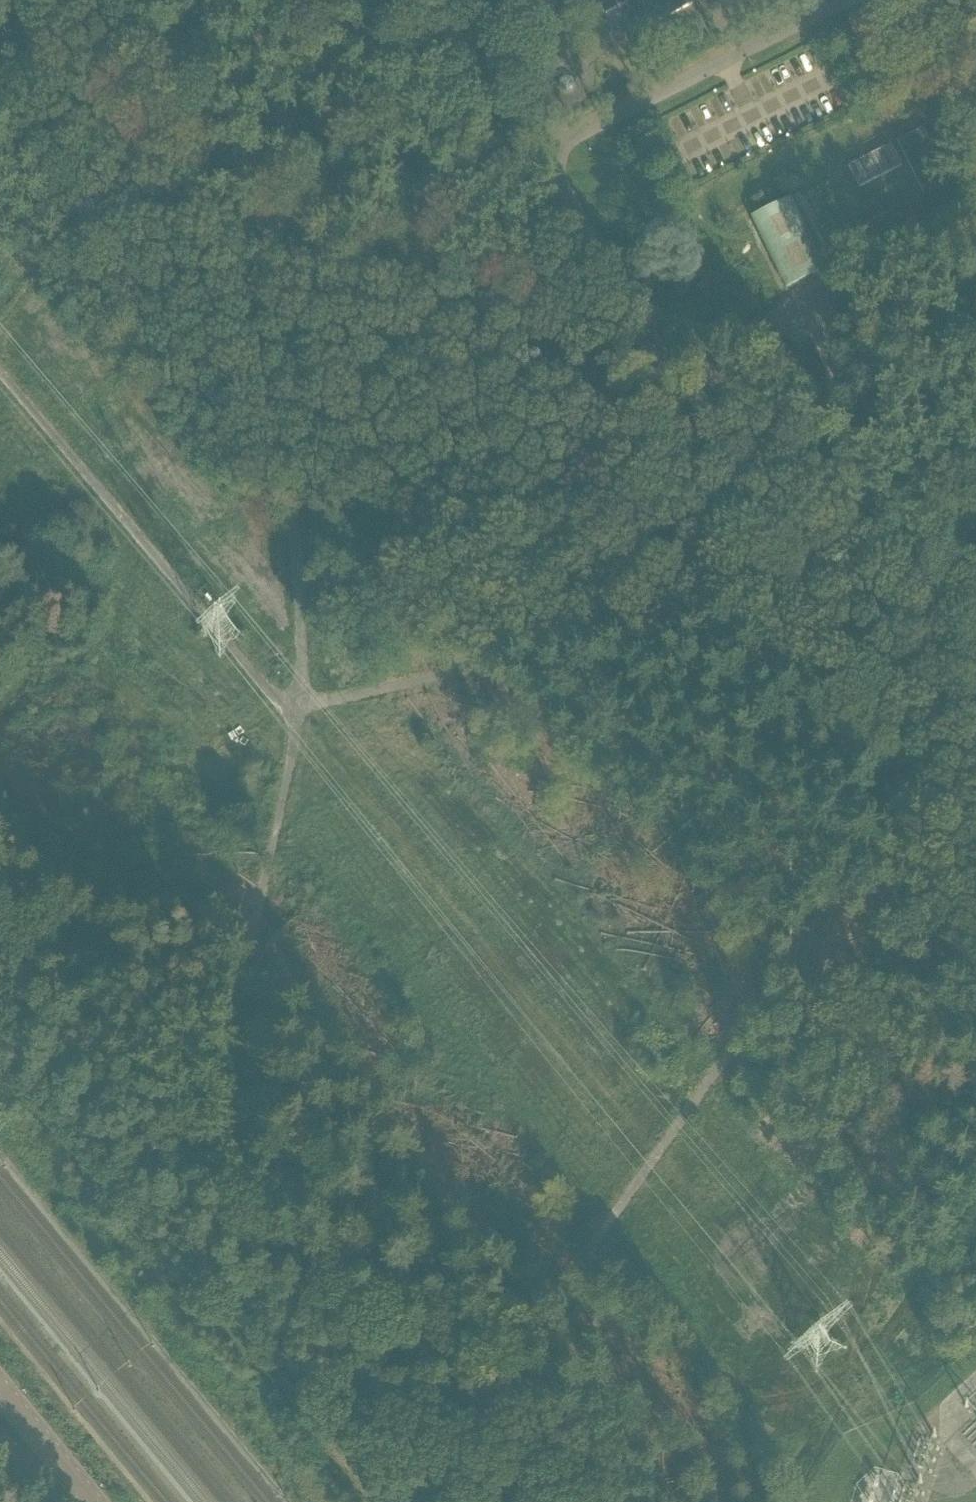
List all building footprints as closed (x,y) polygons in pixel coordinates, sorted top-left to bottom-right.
[(605,15),(626,4),(630,11),(624,15),(633,34),(693,4),(691,0),(597,0),(605,15)] [(961,204),(923,129),(898,142),(924,195),(852,231),(864,253),(961,204)] [(891,145),(848,166),(859,187),(901,165),(891,145)] [(751,218),(786,290),(827,270),(791,198),(751,218)]
